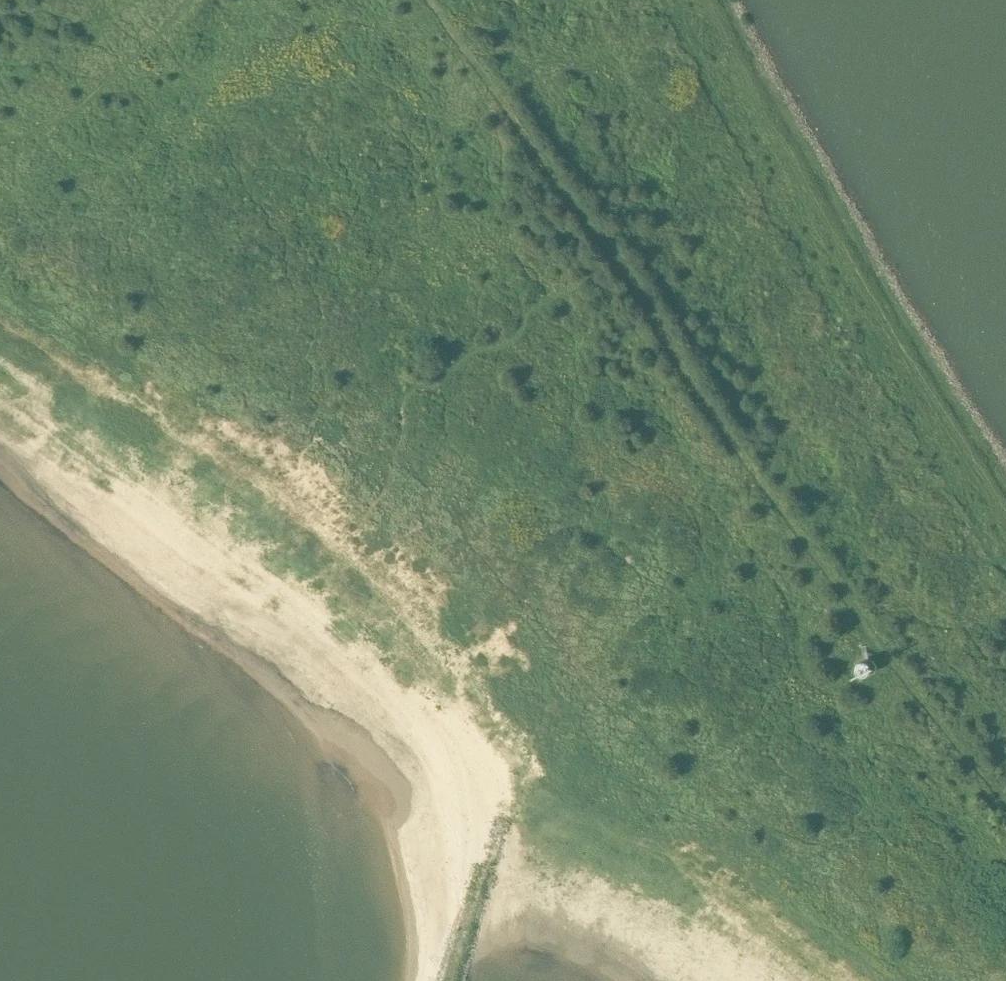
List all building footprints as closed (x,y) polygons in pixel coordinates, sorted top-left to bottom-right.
[(868,670),(868,672),(870,674),(872,675),(874,676),(876,675),(878,674),(880,672),(880,669),(879,667),(878,665),(876,664),(873,664),(871,664),(869,666),(868,668),(868,670)]
